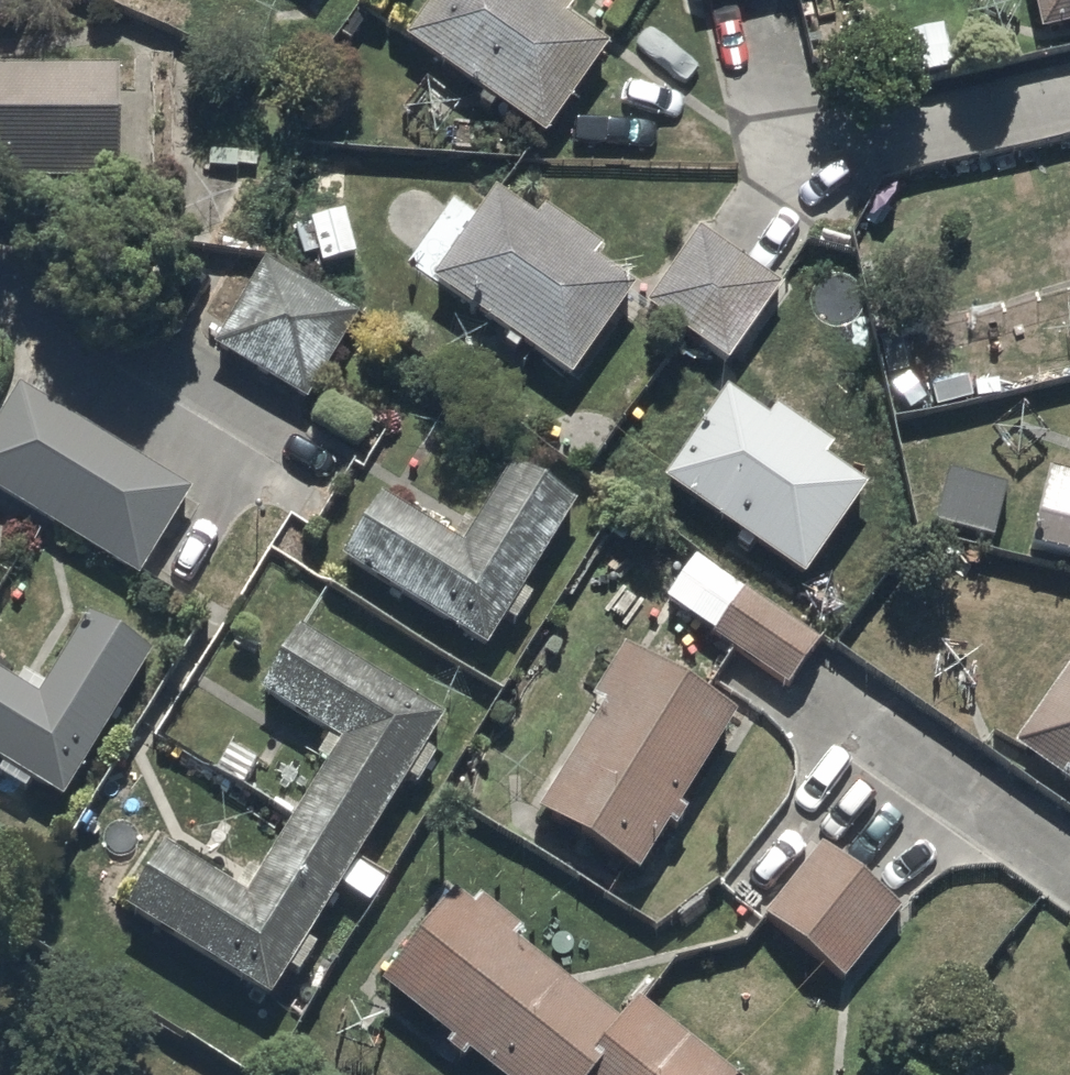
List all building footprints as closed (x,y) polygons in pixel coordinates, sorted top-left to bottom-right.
[(403,51),(544,149),(606,60),(561,29),(574,11),(559,0),(439,0),(403,51)] [(694,10),(735,0),(691,0),(694,10)] [(1039,41),(1069,34),(1069,0),(1030,0),(1039,41)] [(120,195),(120,79),(0,79),(0,195),(120,195)] [(496,200),(431,294),(569,390),(632,300),(591,272),(601,258),(544,218),(537,228),(496,200)] [(697,240),(645,317),(727,373),(780,296),(697,240)] [(266,271),(214,356),(307,412),(359,327),(266,271)] [(0,427),(0,504),(136,586),(188,500),(18,398),(0,427)] [(729,400),(663,493),(801,591),(866,500),(821,469),(832,454),(777,415),(768,428),(729,400)] [(951,473),(936,536),(994,551),(1009,488),(951,473)] [(382,503),(340,572),(485,661),(576,513),(514,475),(465,555),(382,503)] [(1031,562),(1069,571),(1069,481),(1051,476),(1031,562)] [(694,567),(667,606),(715,640),(711,646),(786,698),(820,650),(746,598),(743,602),(694,567)] [(2,777),(0,780),(0,787),(24,802),(30,793),(58,811),(151,665),(90,626),(36,709),(0,686),(0,776),(2,777)] [(166,856),(125,923),(268,1010),(440,729),(299,643),(262,703),(330,745),(315,769),(326,776),(259,886),(245,878),(233,897),(166,856)] [(605,719),(538,826),(636,887),(734,731),(721,723),(727,715),(626,652),(590,710),(605,719)] [(1011,757),(1069,799),(1069,674),(1011,757)] [(823,853),(763,927),(844,991),(903,917),(823,853)] [(381,998),(450,1051),(444,1059),(463,1074),(467,1068),(477,1074),(715,1074),(636,1014),(618,1037),(510,952),(520,940),(481,910),(472,921),(453,906),(381,998)]
